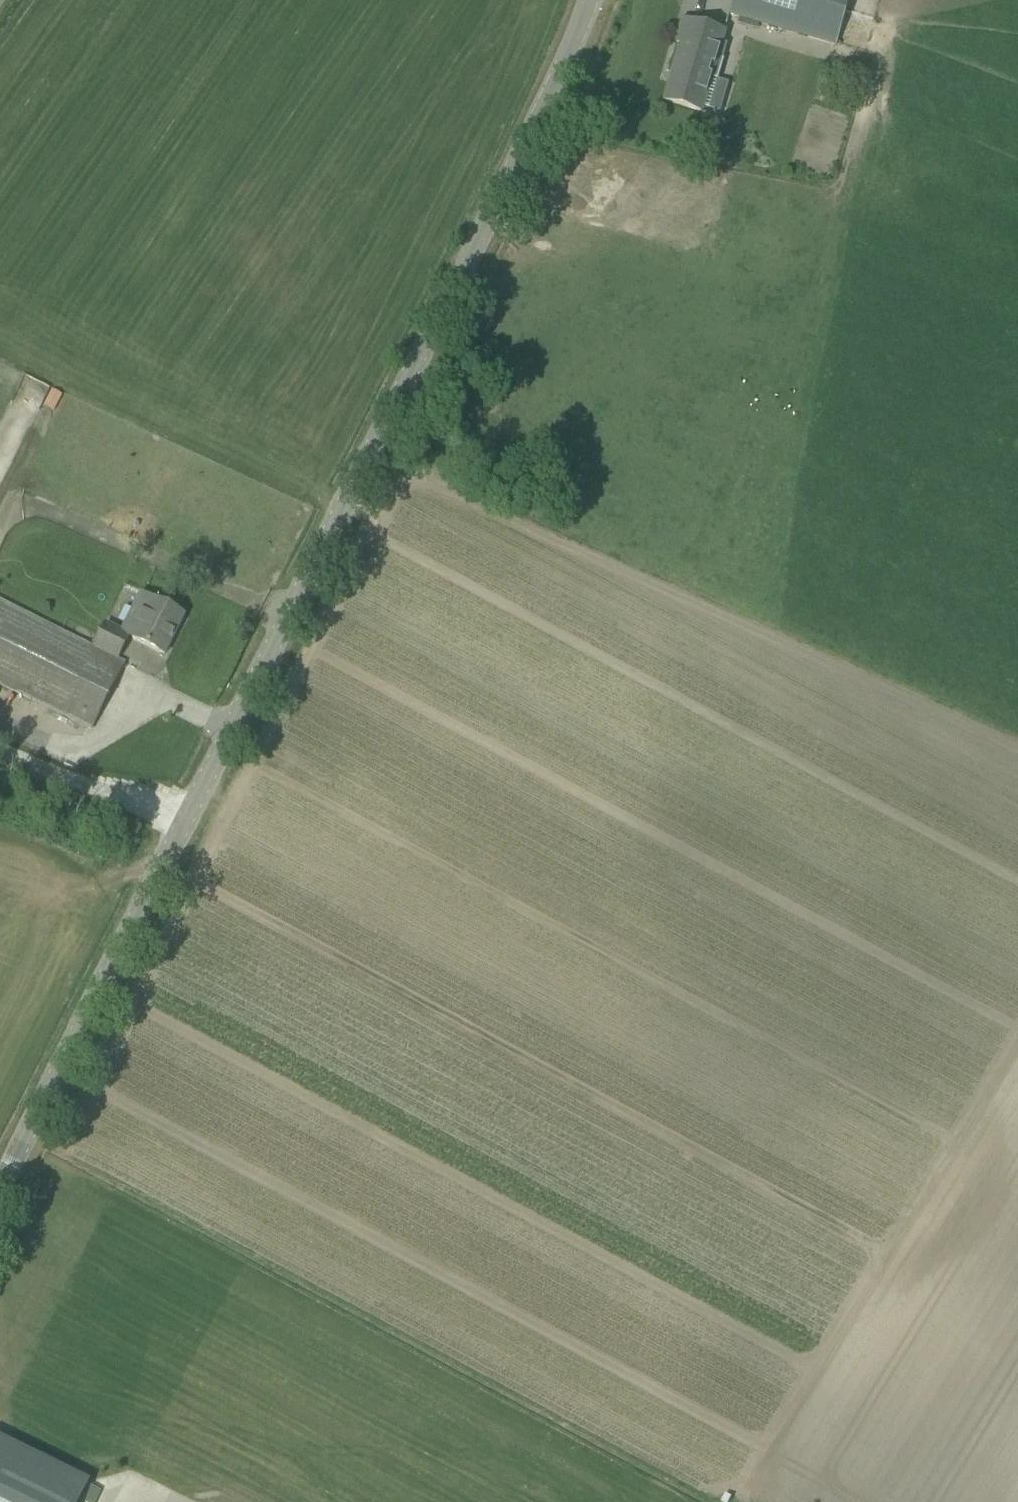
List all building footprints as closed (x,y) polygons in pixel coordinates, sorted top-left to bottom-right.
[(747,19),(836,44),(849,0),(732,0),(728,14),(747,19)] [(676,43),(681,44),(664,101),(700,112),(724,33),(683,21),(676,43)] [(105,625),(94,647),(118,658),(128,637),(164,655),(184,616),(141,595),(122,633),(105,625)] [(73,721),(91,730),(124,664),(106,655),(0,602),(0,684),(73,721)] [(35,769),(64,784),(71,769),(42,754),(35,769)] [(89,1482),(0,1438),(0,1501),(79,1501),(89,1482)] [(82,1501),(93,1501),(97,1494),(89,1490),(82,1501)]
